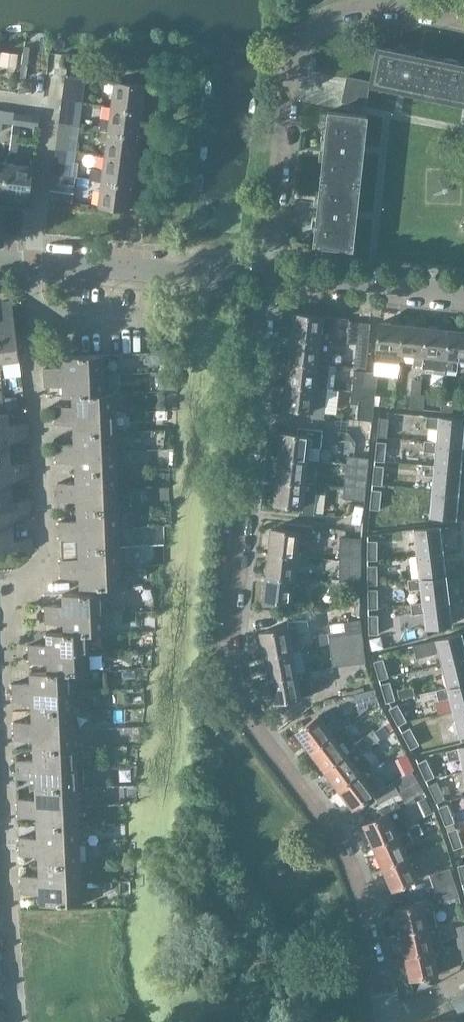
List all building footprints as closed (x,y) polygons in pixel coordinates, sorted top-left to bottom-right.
[(441,58),(402,49),(376,44),(368,80),(368,81),(433,96),(441,58)] [(441,58),(433,96),(463,102),(463,63),(441,58)] [(66,74),(62,99),(83,101),(86,77),(66,74)] [(365,91),(368,81),(368,80),(345,75),(343,86),(365,91)] [(144,84),(114,80),(111,105),(141,109),(144,84)] [(343,86),(340,98),(363,103),(365,91),(343,86)] [(62,99),(59,124),(70,126),(79,127),(83,101),(62,99)] [(101,119),(100,129),(138,134),(141,109),(111,105),(109,120),(101,119)] [(328,109),(321,175),(357,179),(364,113),(328,109)] [(3,123),(13,124),(15,113),(5,112),(3,123)] [(38,128),(40,117),(15,113),(13,124),(38,128)] [(69,135),(70,126),(59,124),(58,134),(69,135)] [(106,141),(105,155),(134,159),(138,134),(100,129),(98,140),(106,141)] [(55,159),(66,160),(67,150),(56,149),(55,159)] [(90,179),(101,180),(131,184),(134,159),(105,155),(103,169),(91,168),(90,179)] [(32,165),(7,162),(3,193),(28,196),(32,165)] [(64,175),(53,174),(51,184),(62,186),(64,175)] [(350,246),(354,211),(357,179),(321,175),(313,242),(350,246)] [(128,209),(131,184),(101,180),(98,205),(128,209)] [(19,361),(12,301),(2,303),(4,320),(0,321),(0,365),(0,368),(3,367),(3,363),(19,361)] [(294,313),(292,336),(332,340),(335,318),(294,313)] [(371,323),(360,322),(349,321),(346,343),(357,344),(368,345),(371,323)] [(387,367),(387,364),(399,365),(400,355),(403,325),(380,322),(377,352),(375,366),(387,367)] [(426,327),(403,325),(400,355),(414,357),(413,364),(422,365),(426,327)] [(445,370),(445,368),(450,329),(426,327),(422,365),(422,372),(444,374),(445,370)] [(450,329),(445,368),(445,370),(457,371),(458,359),(463,360),(463,331),(450,329)] [(292,336),(289,359),(330,364),(332,340),(292,336)] [(367,357),(368,345),(357,344),(355,356),(367,357)] [(44,369),(44,377),(104,375),(103,358),(109,357),(109,354),(61,356),(62,368),(44,369)] [(289,359),(287,383),(327,387),(330,364),(289,359)] [(364,386),(364,384),(366,372),(354,371),(352,385),(364,386)] [(63,386),(63,397),(72,397),(72,396),(105,395),(105,394),(111,394),(110,390),(105,390),(104,375),(44,377),(45,387),(63,386)] [(412,379),(411,392),(420,393),(421,380),(412,379)] [(284,407),(311,410),(310,417),(324,418),(327,387),(287,383),(284,407)] [(352,385),(351,397),(362,398),(364,386),(352,385)] [(364,386),(362,398),(374,399),(376,387),(368,386),(364,386)] [(457,390),(443,389),(441,412),(462,413),(463,401),(456,400),(457,390)] [(418,409),(423,409),(425,394),(420,394),(420,393),(411,392),(409,408),(418,409)] [(111,394),(105,394),(105,395),(72,396),(72,397),(73,406),(55,407),(55,415),(114,411),(114,396),(120,396),(119,393),(111,394)] [(355,419),(360,420),(362,398),(351,397),(350,404),(357,405),(355,419)] [(372,421),(374,399),(362,398),(360,420),(372,421)] [(74,424),(74,433),(115,431),(121,430),(121,428),(115,428),(114,411),(55,415),(56,425),(74,424)] [(28,433),(27,424),(9,425),(9,414),(0,415),(0,435),(28,433)] [(436,441),(462,444),(463,444),(463,443),(463,429),(463,420),(426,416),(425,427),(437,428),(436,441)] [(386,437),(388,418),(379,417),(377,436),(386,437)] [(279,456),(308,459),(319,460),(320,449),(321,449),(323,429),(298,426),(297,434),(282,432),(279,456)] [(121,430),(115,431),(74,433),(75,444),(56,445),(57,453),(116,450),(115,434),(121,434),(121,430)] [(28,433),(0,435),(0,452),(11,452),(10,444),(28,443),(28,433)] [(386,442),(376,441),(374,460),(384,461),(386,442)] [(423,441),(423,452),(434,453),(433,465),(433,466),(460,468),(463,468),(463,455),(461,454),(462,444),(436,441),(435,442),(423,441)] [(123,469),(123,466),(117,466),(116,450),(57,453),(57,463),(75,463),(75,471),(123,469)] [(29,470),(28,462),(11,463),(11,452),(0,452),(0,471),(29,470)] [(318,469),(319,460),(308,459),(279,456),(276,479),(306,482),(307,468),(318,469)] [(345,470),(355,471),(357,457),(347,456),(345,470)] [(355,471),(355,478),(366,479),(369,458),(357,457),(355,471)] [(457,493),(460,468),(433,466),(433,465),(422,464),(421,474),(433,475),(431,490),(457,493)] [(381,484),(383,465),(374,465),(372,483),(381,484)] [(58,483),(58,491),(118,488),(117,472),(123,472),(123,469),(75,471),(76,482),(58,483)] [(12,491),(12,481),(29,481),(29,470),(0,471),(0,491),(12,491)] [(354,485),(355,478),(355,471),(345,470),(344,484),(354,485)] [(355,478),(354,485),(352,500),(364,501),(366,479),(355,478)] [(276,479),(274,503),(301,506),(300,513),(313,514),(317,483),(306,482),(276,479)] [(342,499),(352,500),(354,485),(344,484),(342,499)] [(118,505),(118,488),(58,491),(59,501),(77,501),(77,510),(125,507),(124,504),(118,505)] [(379,509),(381,490),(371,489),(369,508),(379,509)] [(455,517),(457,493),(431,490),(429,515),(455,517)] [(0,491),(0,510),(31,509),(30,501),(13,501),(12,491),(0,491)] [(125,511),(125,507),(77,510),(77,521),(60,522),(60,529),(119,527),(119,511),(125,511)] [(14,528),(13,520),(31,519),(31,509),(0,510),(0,529),(14,528)] [(311,542),(313,526),(288,523),(288,529),(271,528),(268,551),(298,554),(299,541),(311,542)] [(410,529),(413,554),(440,550),(437,526),(410,529)] [(119,527),(60,529),(60,541),(78,540),(79,548),(120,546),(126,546),(126,543),(120,543),(119,527)] [(32,549),(31,539),(14,540),(14,528),(0,529),(0,550),(32,549)] [(349,537),(339,537),(339,552),(349,552),(349,537)] [(349,559),(360,559),(361,559),(362,537),(349,537),(349,552),(349,559)] [(376,559),(377,540),(367,540),(367,559),(376,559)] [(61,560),(61,568),(121,565),(120,549),(126,549),(126,546),(120,546),(79,548),(79,559),(61,560)] [(413,554),(416,578),(443,574),(440,550),(413,554)] [(295,578),(298,554),(268,551),(266,574),(295,578)] [(349,559),(349,552),(339,552),(339,566),(349,566),(349,559)] [(361,559),(360,559),(349,559),(349,566),(349,580),(349,585),(361,585),(361,559)] [(122,582),(121,565),(61,568),(62,579),(80,578),(80,588),(122,586),(122,585),(128,585),(127,581),(122,582)] [(367,565),(367,584),(377,584),(376,565),(367,565)] [(339,580),(349,580),(349,566),(339,566),(339,580)] [(305,579),(295,578),(266,574),(263,598),(302,602),(305,579)] [(420,602),(446,598),(443,574),(416,578),(417,578),(405,580),(406,591),(418,589),(420,602)] [(368,608),(377,608),(377,589),(367,589),(368,608)] [(104,594),(62,596),(63,606),(45,606),(45,615),(105,613),(104,596),(110,596),(110,592),(104,592),(104,594)] [(449,623),(446,598),(420,602),(408,604),(409,615),(421,613),(423,626),(449,623)] [(64,623),(64,633),(64,634),(88,633),(106,633),(112,632),(111,628),(106,628),(105,613),(45,615),(46,624),(64,623)] [(368,633),(378,633),(377,614),(368,614),(368,633)] [(340,643),(351,641),(363,639),(360,619),(337,622),(339,636),(340,643)] [(337,622),(328,623),(327,623),(329,637),(339,636),(337,622)] [(260,632),(264,655),(300,649),(298,639),(291,640),(289,626),(260,632)] [(463,643),(461,632),(412,644),(415,656),(438,651),(441,664),(463,659),(463,643)] [(88,633),(64,634),(64,633),(46,634),(47,645),(29,645),(29,655),(89,652),(88,635),(93,635),(93,634),(106,633),(88,633)] [(341,649),(340,643),(339,636),(329,637),(330,651),(341,649)] [(363,639),(351,641),(340,643),(341,649),(343,665),(366,662),(363,639)] [(315,654),(314,646),(300,649),(264,655),(269,679),(305,672),(302,656),(315,654)] [(333,666),(343,665),(341,649),(330,651),(333,666)] [(89,667),(89,652),(29,655),(29,664),(47,663),(48,673),(72,672),(72,673),(77,673),(90,672),(90,671),(96,671),(96,667),(89,667)] [(388,676),(382,658),(373,661),(379,679),(388,676)] [(441,664),(447,687),(463,683),(463,659),(441,664)] [(308,671),(305,672),(269,679),(273,702),(312,694),(308,671)] [(13,684),(13,693),(73,691),(72,674),(78,674),(77,673),(72,673),(72,672),(48,673),(30,673),(31,683),(13,684)] [(385,702),(395,699),(389,681),(380,684),(385,702)] [(447,687),(436,690),(438,700),(449,697),(453,711),(463,708),(463,683),(447,687)] [(359,714),(368,707),(367,703),(378,700),(375,688),(353,694),(359,714)] [(32,712),(74,710),(80,710),(79,706),(73,706),(73,691),(13,693),(14,703),(31,702),(32,712)] [(398,725),(406,720),(397,704),(389,708),(398,725)] [(453,711),(458,735),(463,734),(463,708),(453,711)] [(80,710),(74,710),(32,712),(32,722),(14,723),(15,732),(74,729),(74,712),(80,712),(80,710)] [(326,723),(319,714),(296,732),(310,751),(343,726),(335,716),(326,723)] [(370,763),(362,752),(388,732),(383,725),(375,731),(373,729),(355,742),(352,744),(354,747),(324,770),(338,788),(361,770),(370,763)] [(324,770),(354,747),(352,744),(355,742),(343,726),(310,751),(324,770)] [(410,727),(401,732),(410,748),(419,744),(410,727)] [(33,750),(75,748),(81,748),(81,744),(75,744),(74,729),(15,732),(15,741),(33,740),(33,750)] [(456,748),(444,751),(447,761),(459,758),(462,771),(463,771),(463,745),(456,747),(456,748)] [(81,748),(75,748),(33,750),(34,761),(16,761),(17,770),(76,768),(75,751),(81,751),(81,748)] [(425,780),(434,776),(426,758),(417,762),(425,780)] [(371,765),(370,763),(361,770),(338,788),(352,807),(384,783),(376,772),(383,768),(377,760),(371,765)] [(77,783),(76,768),(17,770),(17,779),(35,778),(35,789),(83,786),(83,783),(77,783)] [(392,781),(398,791),(417,780),(411,770),(392,781)] [(423,791),(417,780),(398,791),(405,802),(423,791)] [(436,802),(444,798),(436,781),(428,785),(436,802)] [(83,789),(83,786),(35,789),(36,799),(18,800),(18,809),(78,806),(77,789),(83,789)] [(423,796),(414,800),(421,818),(430,814),(423,796)] [(363,824),(373,845),(420,826),(419,822),(409,827),(398,802),(383,809),(386,814),(363,824)] [(454,821),(447,804),(438,807),(445,825),(454,821)] [(79,821),(78,806),(18,809),(19,818),(36,817),(37,827),(85,825),(85,821),(79,821)] [(437,818),(420,826),(373,845),(382,867),(409,855),(404,845),(413,841),(412,838),(440,826),(437,818)] [(19,838),(19,847),(80,844),(79,827),(85,827),(85,825),(37,827),(37,837),(19,838)] [(462,845),(456,827),(447,830),(453,848),(462,845)] [(81,863),(86,863),(86,859),(80,859),(80,844),(19,847),(20,856),(38,855),(39,865),(81,863)] [(418,877),(409,855),(382,867),(392,889),(418,877)] [(86,863),(81,863),(39,865),(39,875),(21,876),(22,885),(81,882),(81,865),(86,865),(86,863)] [(433,885),(453,878),(450,868),(429,875),(433,885)] [(459,895),(453,878),(433,885),(438,902),(459,895)] [(88,902),(88,898),(82,898),(81,882),(22,885),(22,894),(40,893),(40,905),(82,903),(82,902),(88,902)] [(395,909),(400,932),(437,924),(434,909),(432,901),(427,902),(424,902),(395,909)] [(400,932),(405,955),(442,947),(437,924),(400,932)] [(463,942),(463,925),(455,927),(459,944),(463,942)] [(442,947),(405,955),(410,978),(426,975),(428,984),(437,982),(435,973),(449,970),(446,956),(450,955),(448,946),(442,947)] [(451,999),(459,1013),(463,1011),(463,991),(451,999)]
